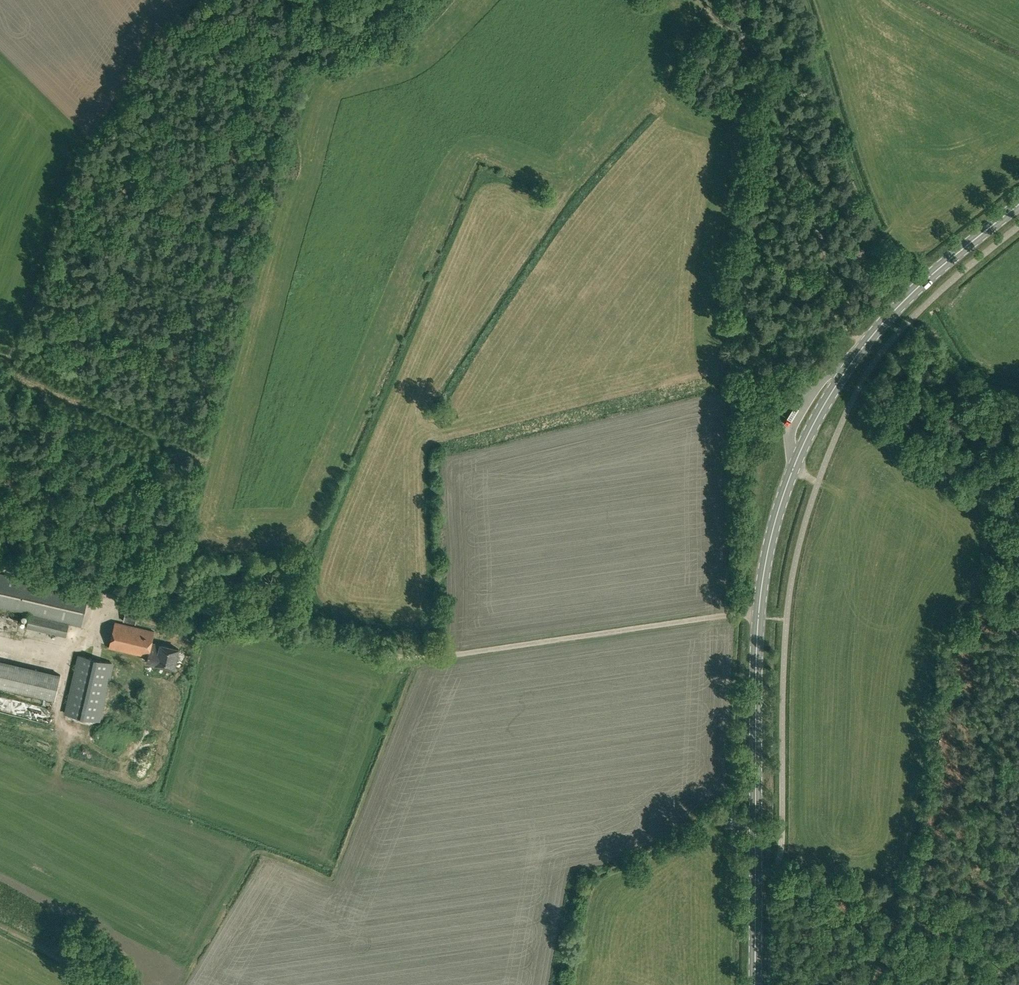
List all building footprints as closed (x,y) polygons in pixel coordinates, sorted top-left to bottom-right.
[(78,592),(78,591),(0,573),(0,608),(30,615),(27,628),(55,635),(55,634),(65,637),(68,623),(80,626),(88,594),(78,592)] [(135,624),(138,611),(127,608),(124,621),(135,624)] [(174,668),(179,648),(161,644),(160,649),(151,647),(154,631),(115,622),(110,647),(148,656),(147,661),(157,663),(157,664),(174,668)] [(113,664),(77,655),(64,714),(100,723),(113,664)] [(61,675),(0,661),(0,687),(55,699),(61,675)]
